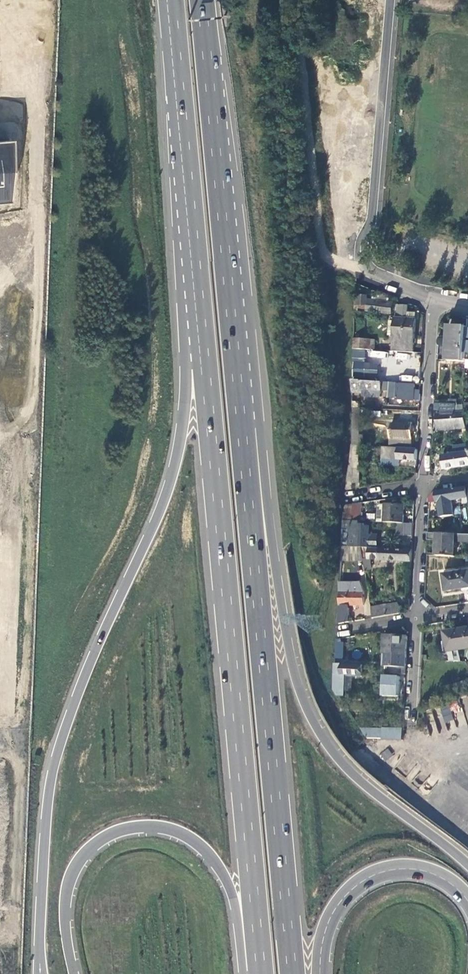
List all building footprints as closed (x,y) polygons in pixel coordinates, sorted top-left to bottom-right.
[(365,287),(355,283),(354,309),(368,310),(368,312),(391,314),(392,304),(388,303),(389,296),(380,293),(379,301),(366,300),(367,296),(365,296),(365,287)] [(397,308),(396,308),(395,317),(400,317),(400,319),(395,319),(393,352),(400,352),(414,353),(416,320),(407,319),(407,313),(408,306),(397,305),(397,308)] [(465,362),(465,360),(467,329),(467,326),(449,325),(448,360),(465,362)] [(371,340),(354,339),(354,349),(370,350),(371,340)] [(422,367),(422,353),(414,353),(400,352),(400,365),(422,367)] [(353,380),(353,393),(364,393),(364,397),(381,397),(382,383),(361,382),(361,381),(353,380)] [(396,400),(420,401),(420,399),(420,390),(415,390),(415,385),(388,383),(388,392),(387,398),(396,398),(396,400)] [(441,414),(435,415),(436,416),(437,430),(467,429),(464,412),(456,413),(457,404),(449,404),(443,403),(441,414)] [(412,431),(412,425),(412,424),(392,423),(391,447),(411,447),(412,431)] [(358,447),(352,446),(350,462),(357,463),(358,447)] [(399,460),(417,461),(417,450),(383,448),(382,466),(399,467),(399,460)] [(444,457),(436,456),(435,456),(435,470),(444,470),(444,457)] [(357,463),(350,462),(348,473),(353,474),(353,472),(360,473),(361,463),(357,463)] [(353,474),(348,473),(347,485),(346,492),(351,491),(352,486),(359,487),(361,473),(360,473),(353,472),(353,474)] [(429,503),(437,502),(439,503),(441,518),(454,516),(452,501),(467,499),(467,492),(467,487),(434,492),(429,498),(429,503)] [(361,521),(362,504),(344,506),(343,520),(361,521)] [(399,523),(404,524),(404,505),(385,504),(385,505),(381,505),(380,523),(399,523)] [(370,549),(378,549),(378,536),(369,536),(369,528),(366,528),(366,525),(361,524),(361,521),(343,520),(343,547),(362,548),(370,549)] [(413,537),(413,524),(404,524),(399,523),(398,536),(413,537)] [(437,556),(456,557),(456,542),(467,543),(467,535),(430,533),(429,541),(438,541),(437,556)] [(342,560),(364,561),(362,548),(343,547),(342,560)] [(411,562),(412,551),(378,549),(370,549),(370,559),(411,562)] [(446,591),(467,588),(467,571),(444,574),(446,591)] [(352,582),(340,582),(337,608),(339,608),(339,623),(348,622),(349,605),(363,605),(363,592),(352,591),(352,582)] [(361,583),(352,582),(352,591),(363,592),(361,583)] [(389,615),(402,613),(398,603),(386,605),(386,606),(371,609),(373,618),(389,615)] [(445,632),(448,652),(450,652),(461,650),(467,648),(467,629),(445,632)] [(395,667),(406,668),(408,637),(384,635),(384,653),(392,654),(391,659),(395,659),(394,667),(395,667)] [(334,659),(342,659),(343,640),(335,640),(334,659)] [(461,650),(450,652),(451,660),(451,661),(462,662),(462,660),(461,650)] [(362,665),(335,664),(335,678),(346,679),(346,675),(351,675),(362,676),(362,665)] [(383,694),(399,695),(400,677),(384,676),(383,694)] [(335,678),(334,685),(340,694),(345,695),(345,690),(346,679),(335,678)] [(404,739),(404,726),(360,725),(368,736),(368,738),(404,739)] [(384,761),(393,756),(389,749),(380,753),(384,761)]
